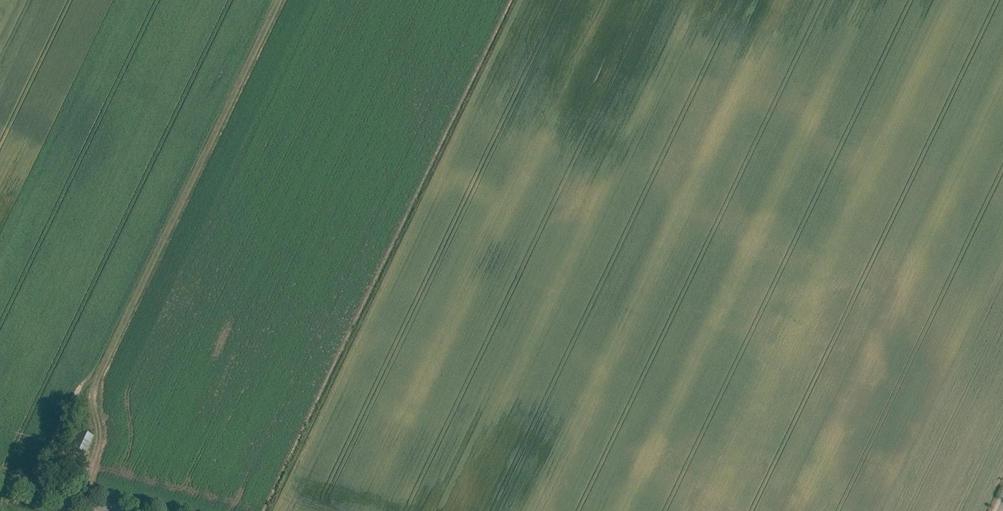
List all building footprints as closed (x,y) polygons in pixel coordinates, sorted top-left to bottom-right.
[(85,454),(93,435),(77,428),(69,447),(85,454)]
